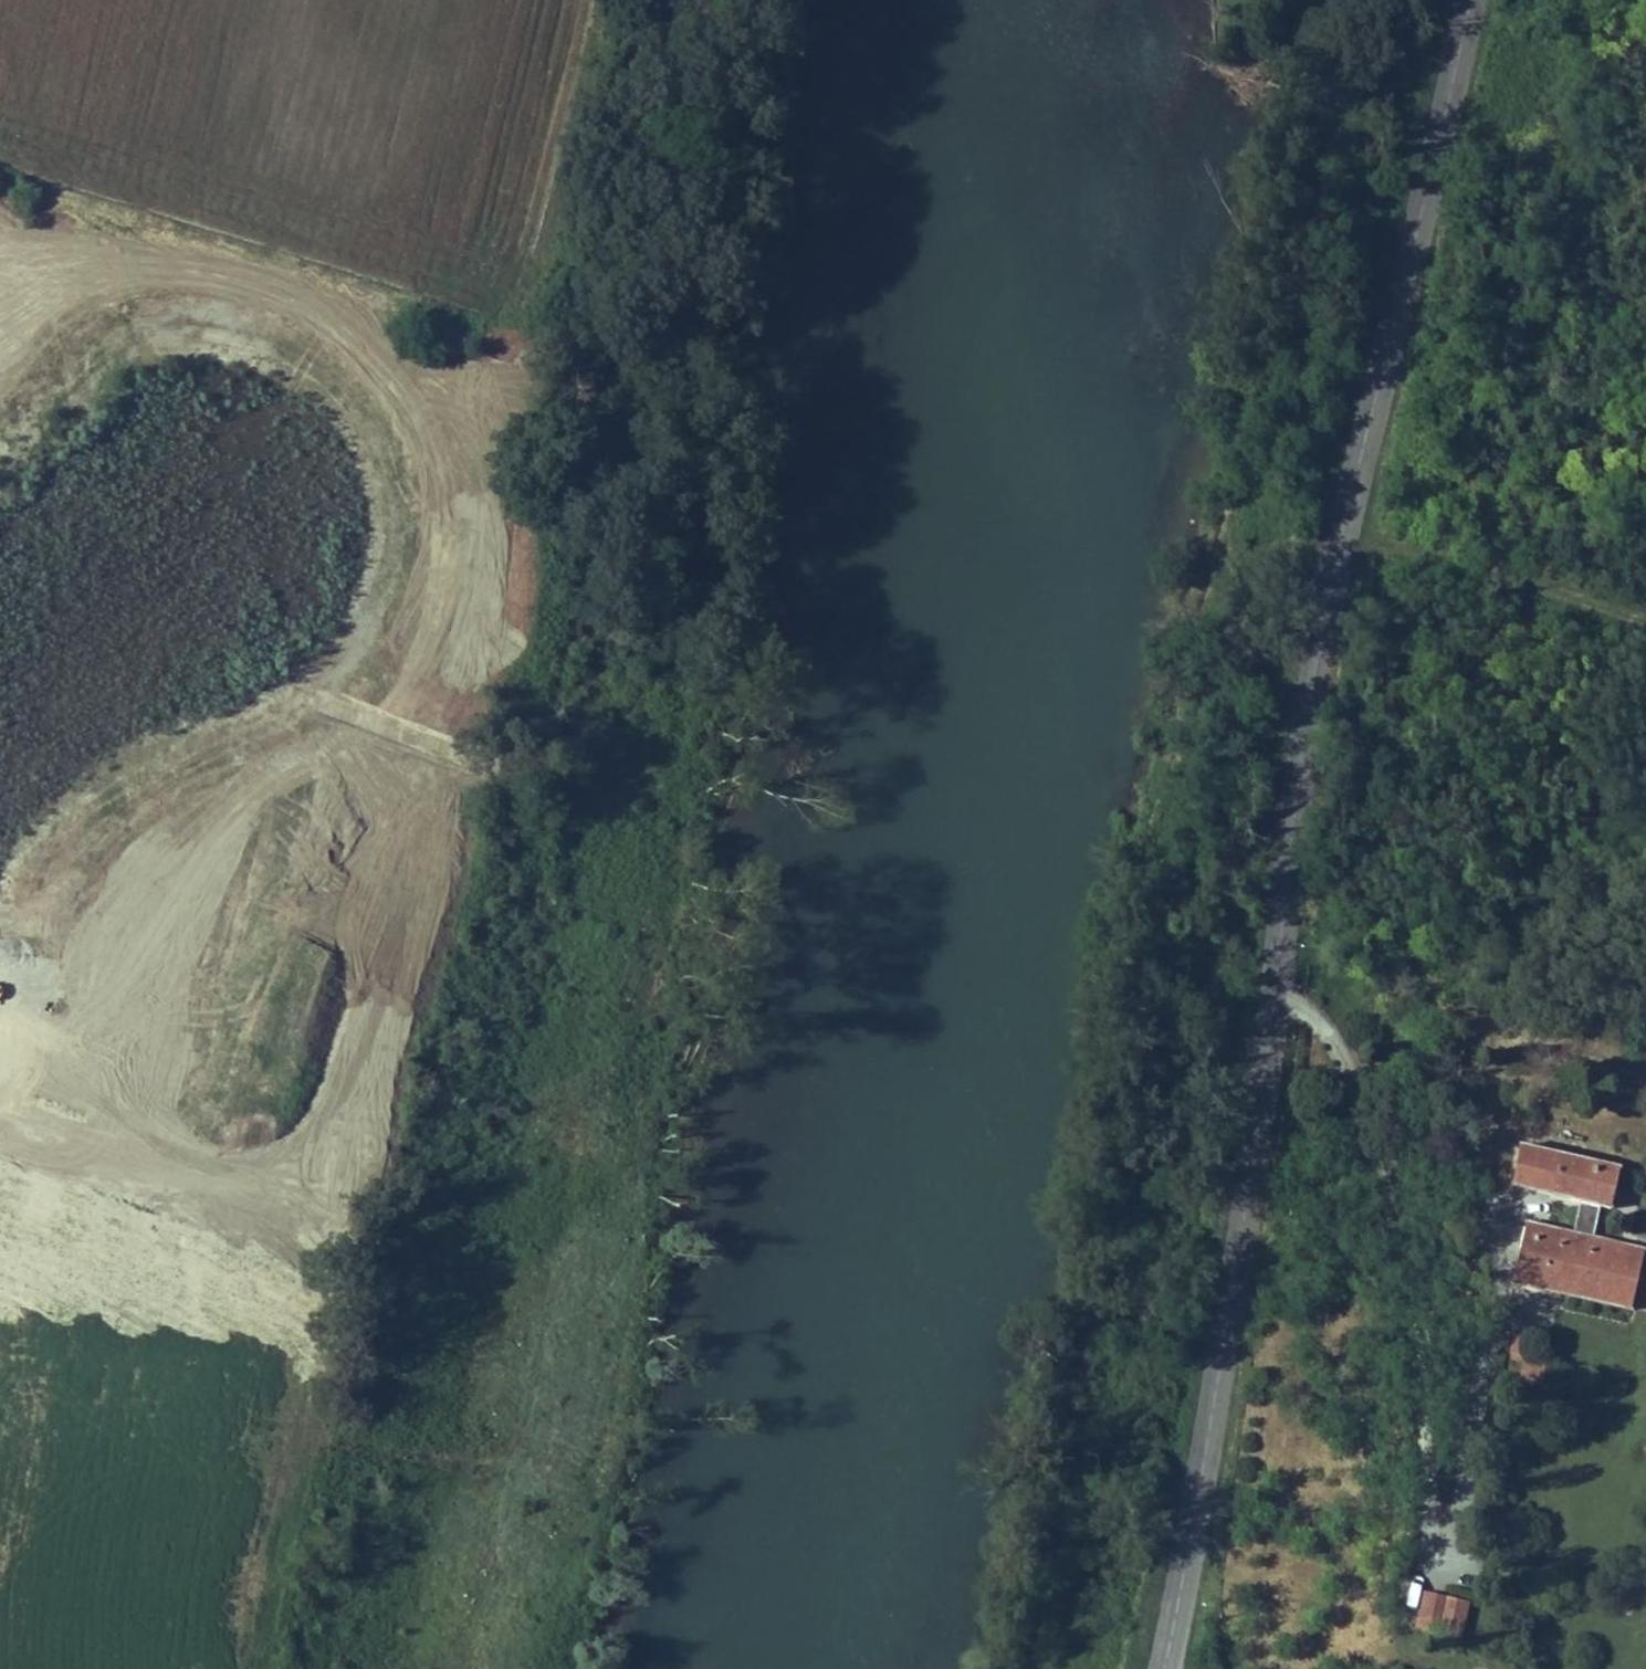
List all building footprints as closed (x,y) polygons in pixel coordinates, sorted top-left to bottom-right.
[(1511,1186),(1580,1201),(1599,1205),(1611,1208),(1620,1166),(1520,1145),(1511,1186)] [(1592,1237),(1599,1205),(1580,1201),(1574,1232),(1592,1237)] [(1631,1310),(1632,1301),(1522,1277),(1535,1224),(1526,1222),(1512,1282),(1631,1310)] [(1644,1248),(1592,1237),(1591,1240),(1573,1236),(1574,1232),(1535,1224),(1522,1277),(1632,1301),(1644,1248)] [(1443,1596),(1435,1632),(1461,1638),(1468,1603),(1443,1596)]
